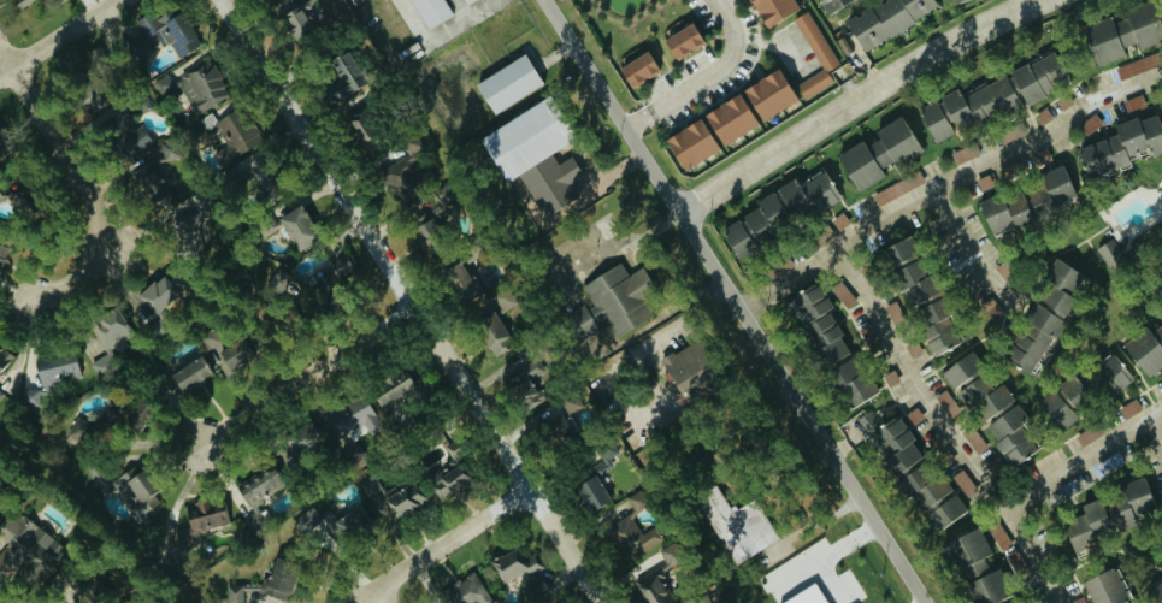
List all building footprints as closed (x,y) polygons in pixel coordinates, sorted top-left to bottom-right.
[(33,0),(14,0),(20,9),(33,0)] [(280,18),(301,48),(324,31),(310,12),(324,2),(322,0),(305,0),(280,18)] [(443,0),(410,0),(426,30),(451,15),(443,0)] [(795,0),(750,0),(767,26),(798,5),(795,0)] [(820,14),(849,0),(813,0),(820,14)] [(931,0),(877,0),(844,17),(861,49),(936,9),(931,0)] [(1133,50),(1161,39),(1161,30),(1150,0),(1145,0),(1124,8),(1126,16),(1113,21),(1110,15),(1080,26),(1095,65),(1133,50)] [(172,43),(178,56),(201,45),(181,5),(139,26),(142,33),(129,40),(139,60),(172,43)] [(823,70),(797,83),(804,97),(835,82),(829,69),(839,64),(811,8),(796,16),(823,70)] [(703,40),(692,21),(662,37),(673,56),(703,40)] [(660,68),(647,48),(617,66),(630,86),(660,68)] [(1006,69),(1007,73),(961,93),(959,88),(918,105),(933,142),(954,133),(953,130),(1070,82),(1056,48),(1006,69)] [(1161,63),(1161,60),(1158,50),(1116,67),(1121,79),(1161,63)] [(332,100),(359,87),(352,72),(357,70),(348,51),(328,60),(339,84),(327,89),(332,100)] [(493,112),(542,81),(524,52),(474,82),(493,112)] [(192,111),(229,98),(216,61),(178,74),(192,111)] [(761,120),(796,97),(776,65),(741,89),(761,120)] [(111,96),(95,72),(73,87),(90,111),(111,96)] [(138,112),(152,106),(145,90),(131,96),(138,112)] [(723,144),(757,122),(737,91),(702,113),(723,144)] [(478,135),(504,179),(568,142),(543,98),(478,135)] [(263,142),(244,105),(210,122),(219,140),(211,144),(221,164),(263,142)] [(150,145),(131,108),(98,126),(117,163),(150,145)] [(373,145),(373,112),(350,112),(351,145),(373,145)] [(1155,112),(1139,118),(1137,115),(1113,123),(1116,132),(1077,146),(1087,175),(1130,160),(1128,154),(1148,147),(1151,155),(1161,151),(1161,131),(1155,112)] [(922,150),(903,113),(874,128),(879,138),(866,144),(863,139),(837,152),(856,190),(888,174),(886,169),(922,150)] [(718,150),(701,116),(664,135),(681,168),(718,150)] [(1024,121),(998,129),(1003,141),(1028,134),(1024,121)] [(9,150),(0,129),(0,154),(9,150)] [(409,154),(424,146),(416,130),(400,138),(409,154)] [(981,153),(976,141),(952,152),(957,164),(981,153)] [(136,178),(158,210),(181,194),(152,151),(138,161),(145,171),(136,178)] [(262,152),(236,165),(242,177),(254,172),(263,191),(261,192),(267,204),(283,196),(262,152)] [(576,197),(568,181),(582,174),(572,154),(557,162),(553,153),(521,169),(544,213),(576,197)] [(419,195),(416,183),(422,181),(416,156),(377,167),(382,184),(390,182),(395,202),(419,195)] [(1042,182),(1028,188),(1035,205),(1051,199),(1053,205),(1077,196),(1063,162),(1038,172),(1042,182)] [(842,197),(825,168),(798,183),(794,176),(754,200),(758,205),(719,228),(735,253),(806,211),(809,216),(842,197)] [(926,182),(921,170),(873,192),(879,203),(926,182)] [(0,186),(0,204),(22,202),(21,185),(0,186)] [(1030,217),(1019,187),(979,203),(990,232),(1030,217)] [(412,226),(425,250),(450,236),(442,221),(457,213),(450,200),(417,218),(420,222),(412,226)] [(314,242),(305,206),(282,212),(291,247),(314,242)] [(172,213),(174,257),(203,256),(201,212),(172,213)] [(258,217),(264,234),(279,230),(273,212),(258,217)] [(814,249),(836,233),(829,223),(807,238),(814,249)] [(914,253),(905,236),(875,250),(883,268),(914,253)] [(1096,248),(1110,264),(1123,252),(1110,236),(1096,248)] [(0,242),(0,266),(3,267),(10,245),(0,242)] [(795,263),(787,252),(765,268),(773,279),(795,263)] [(891,269),(907,304),(936,292),(920,256),(891,269)] [(458,302),(484,294),(478,275),(469,278),(462,257),(446,263),(458,302)] [(1083,273),(1062,259),(1000,350),(1030,371),(1078,299),(1070,293),(1083,273)] [(655,314),(643,290),(653,285),(643,266),(628,273),(622,262),(582,282),(593,304),(587,307),(585,303),(567,312),(580,338),(605,325),(611,337),(655,314)] [(267,288),(282,296),(294,274),(279,266),(267,288)] [(177,277),(170,281),(166,274),(130,297),(144,319),(186,292),(177,277)] [(785,293),(822,365),(850,350),(828,307),(830,306),(814,274),(796,284),(793,278),(781,284),(785,293)] [(493,294),(500,311),(518,303),(510,286),(493,294)] [(916,304),(928,352),(958,344),(946,296),(916,304)] [(1003,313),(994,297),(978,305),(986,322),(1003,313)] [(111,346),(133,334),(117,304),(89,318),(107,353),(92,361),(100,377),(121,366),(111,346)] [(513,348),(496,306),(474,315),(492,356),(513,348)] [(1156,316),(1157,317),(1123,347),(1149,377),(1161,365),(1161,311),(1156,316)] [(253,356),(244,337),(219,348),(227,368),(253,356)] [(660,359),(685,402),(715,385),(710,376),(717,372),(697,338),(660,359)] [(15,353),(0,343),(0,375),(15,353)] [(984,365),(973,348),(940,369),(951,386),(984,365)] [(1085,371),(1105,399),(1134,378),(1115,351),(1085,371)] [(36,357),(39,387),(22,389),(24,406),(41,404),(40,394),(51,393),(50,380),(79,377),(77,353),(36,357)] [(851,405),(875,392),(854,353),(823,370),(833,388),(840,385),(851,405)] [(213,374),(204,355),(171,370),(180,389),(213,374)] [(527,408),(554,395),(536,357),(508,370),(527,408)] [(379,403),(413,389),(405,369),(371,384),(379,403)] [(956,392),(983,422),(1013,394),(1001,381),(993,388),(979,372),(956,392)] [(1059,429),(1094,402),(1073,374),(1038,401),(1059,429)] [(936,396),(948,412),(958,405),(947,388),(936,396)] [(363,423),(370,434),(383,426),(363,391),(325,413),(339,437),(363,423)] [(1041,445),(1016,403),(984,422),(1010,464),(1041,445)] [(916,423),(925,416),(917,406),(908,413),(916,423)] [(924,455),(898,414),(882,424),(872,409),(859,417),(894,473),(924,455)] [(574,444),(574,416),(562,415),(562,412),(543,411),(542,443),(574,444)] [(67,439),(83,446),(93,422),(78,415),(67,439)] [(323,440),(315,419),(286,430),(294,451),(323,440)] [(1106,431),(1099,420),(1076,435),(1083,446),(1106,431)] [(607,468),(615,465),(611,456),(619,452),(613,439),(596,448),(603,460),(588,467),(591,475),(574,483),(587,511),(620,495),(607,468)] [(156,492),(138,463),(113,478),(124,495),(130,492),(137,503),(156,492)] [(428,479),(440,499),(467,483),(456,463),(428,479)] [(248,508),(265,500),(263,494),(284,485),(275,464),(236,482),(248,508)] [(955,490),(953,491),(940,470),(927,479),(917,464),(898,477),(932,531),(967,509),(955,490)] [(1063,523),(1071,551),(1095,543),(1091,531),(1104,527),(1110,523),(1115,530),(1128,527),(1154,507),(1147,481),(1142,475),(1133,478),(1105,499),(1101,503),(1090,507),(1082,513),(1073,516),(1063,523)] [(396,517),(426,500),(418,487),(410,492),(405,484),(384,496),(396,517)] [(734,564),(780,539),(756,495),(731,509),(717,484),(696,495),(734,564)] [(627,562),(666,541),(657,524),(643,532),(633,515),(650,506),(641,489),(627,497),(633,509),(607,524),(627,562)] [(231,523),(225,496),(185,505),(190,526),(175,529),(179,548),(202,543),(199,530),(231,523)] [(353,542),(375,527),(359,503),(337,519),(329,508),(320,514),(313,504),(294,517),(315,548),(344,528),(353,542)] [(0,552),(0,569),(12,578),(20,568),(39,582),(58,556),(53,552),(60,541),(23,513),(18,521),(9,514),(0,525),(0,534),(9,541),(0,552)] [(980,525),(945,541),(971,602),(988,602),(1011,593),(999,566),(989,570),(983,557),(992,553),(980,525)] [(544,563),(537,551),(524,559),(517,545),(491,559),(506,585),(544,563)] [(675,601),(664,585),(670,581),(664,571),(679,560),(670,546),(657,554),(662,562),(634,580),(649,602),(672,602),(675,601)] [(285,599),(297,567),(275,559),(263,591),(285,599)] [(1118,565),(1083,577),(1093,602),(1132,602),(1118,565)] [(65,581),(88,600),(101,584),(77,566),(65,581)] [(476,570),(449,585),(460,602),(493,602),(494,602),(476,570)] [(1148,589),(1157,602),(1161,602),(1161,580),(1148,589)] [(817,581),(779,601),(780,602),(828,602),(817,581)] [(245,584),(227,584),(227,602),(245,602),(245,584)] [(531,586),(532,602),(555,601),(554,584),(531,586)] [(695,602),(713,602),(710,593),(693,598),(695,602)]
